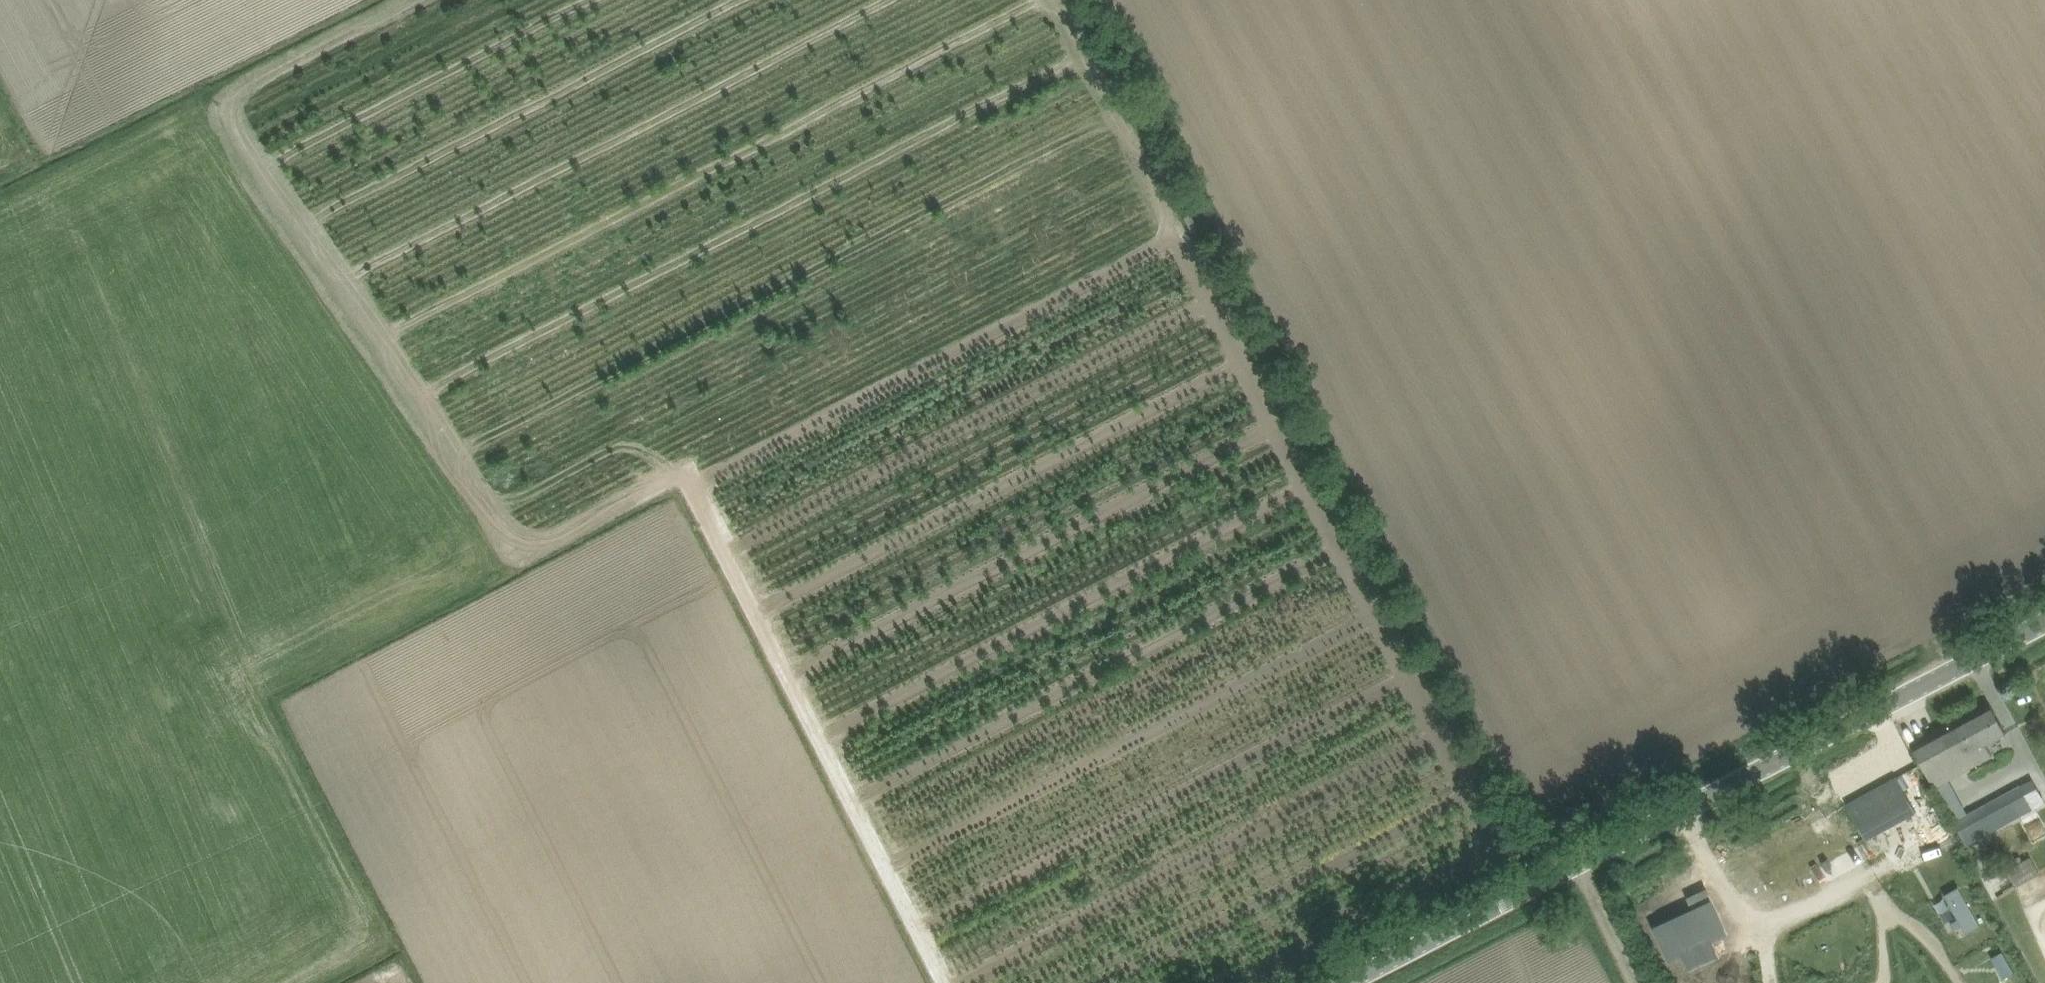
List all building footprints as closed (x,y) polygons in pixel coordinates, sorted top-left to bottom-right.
[(1914,747),(1923,765),(1935,787),(1994,756),(1989,746),(2008,735),(1992,705),(1914,747)] [(1847,804),(1866,839),(1917,812),(1898,776),(1847,804)] [(1954,821),(1968,846),(2035,810),(2021,785),(1954,821)] [(2018,886),(2041,873),(2032,856),(2009,869),(2018,886)] [(1981,926),(1959,887),(1945,895),(1959,919),(1951,923),(1956,930),(1963,926),(1967,933),(1981,926)] [(1702,917),(1687,925),(1690,932),(1652,952),(1668,982),(1670,982),(1722,954),(1702,917)] [(2015,972),(2003,951),(1992,957),(2004,978),(2015,972)]
